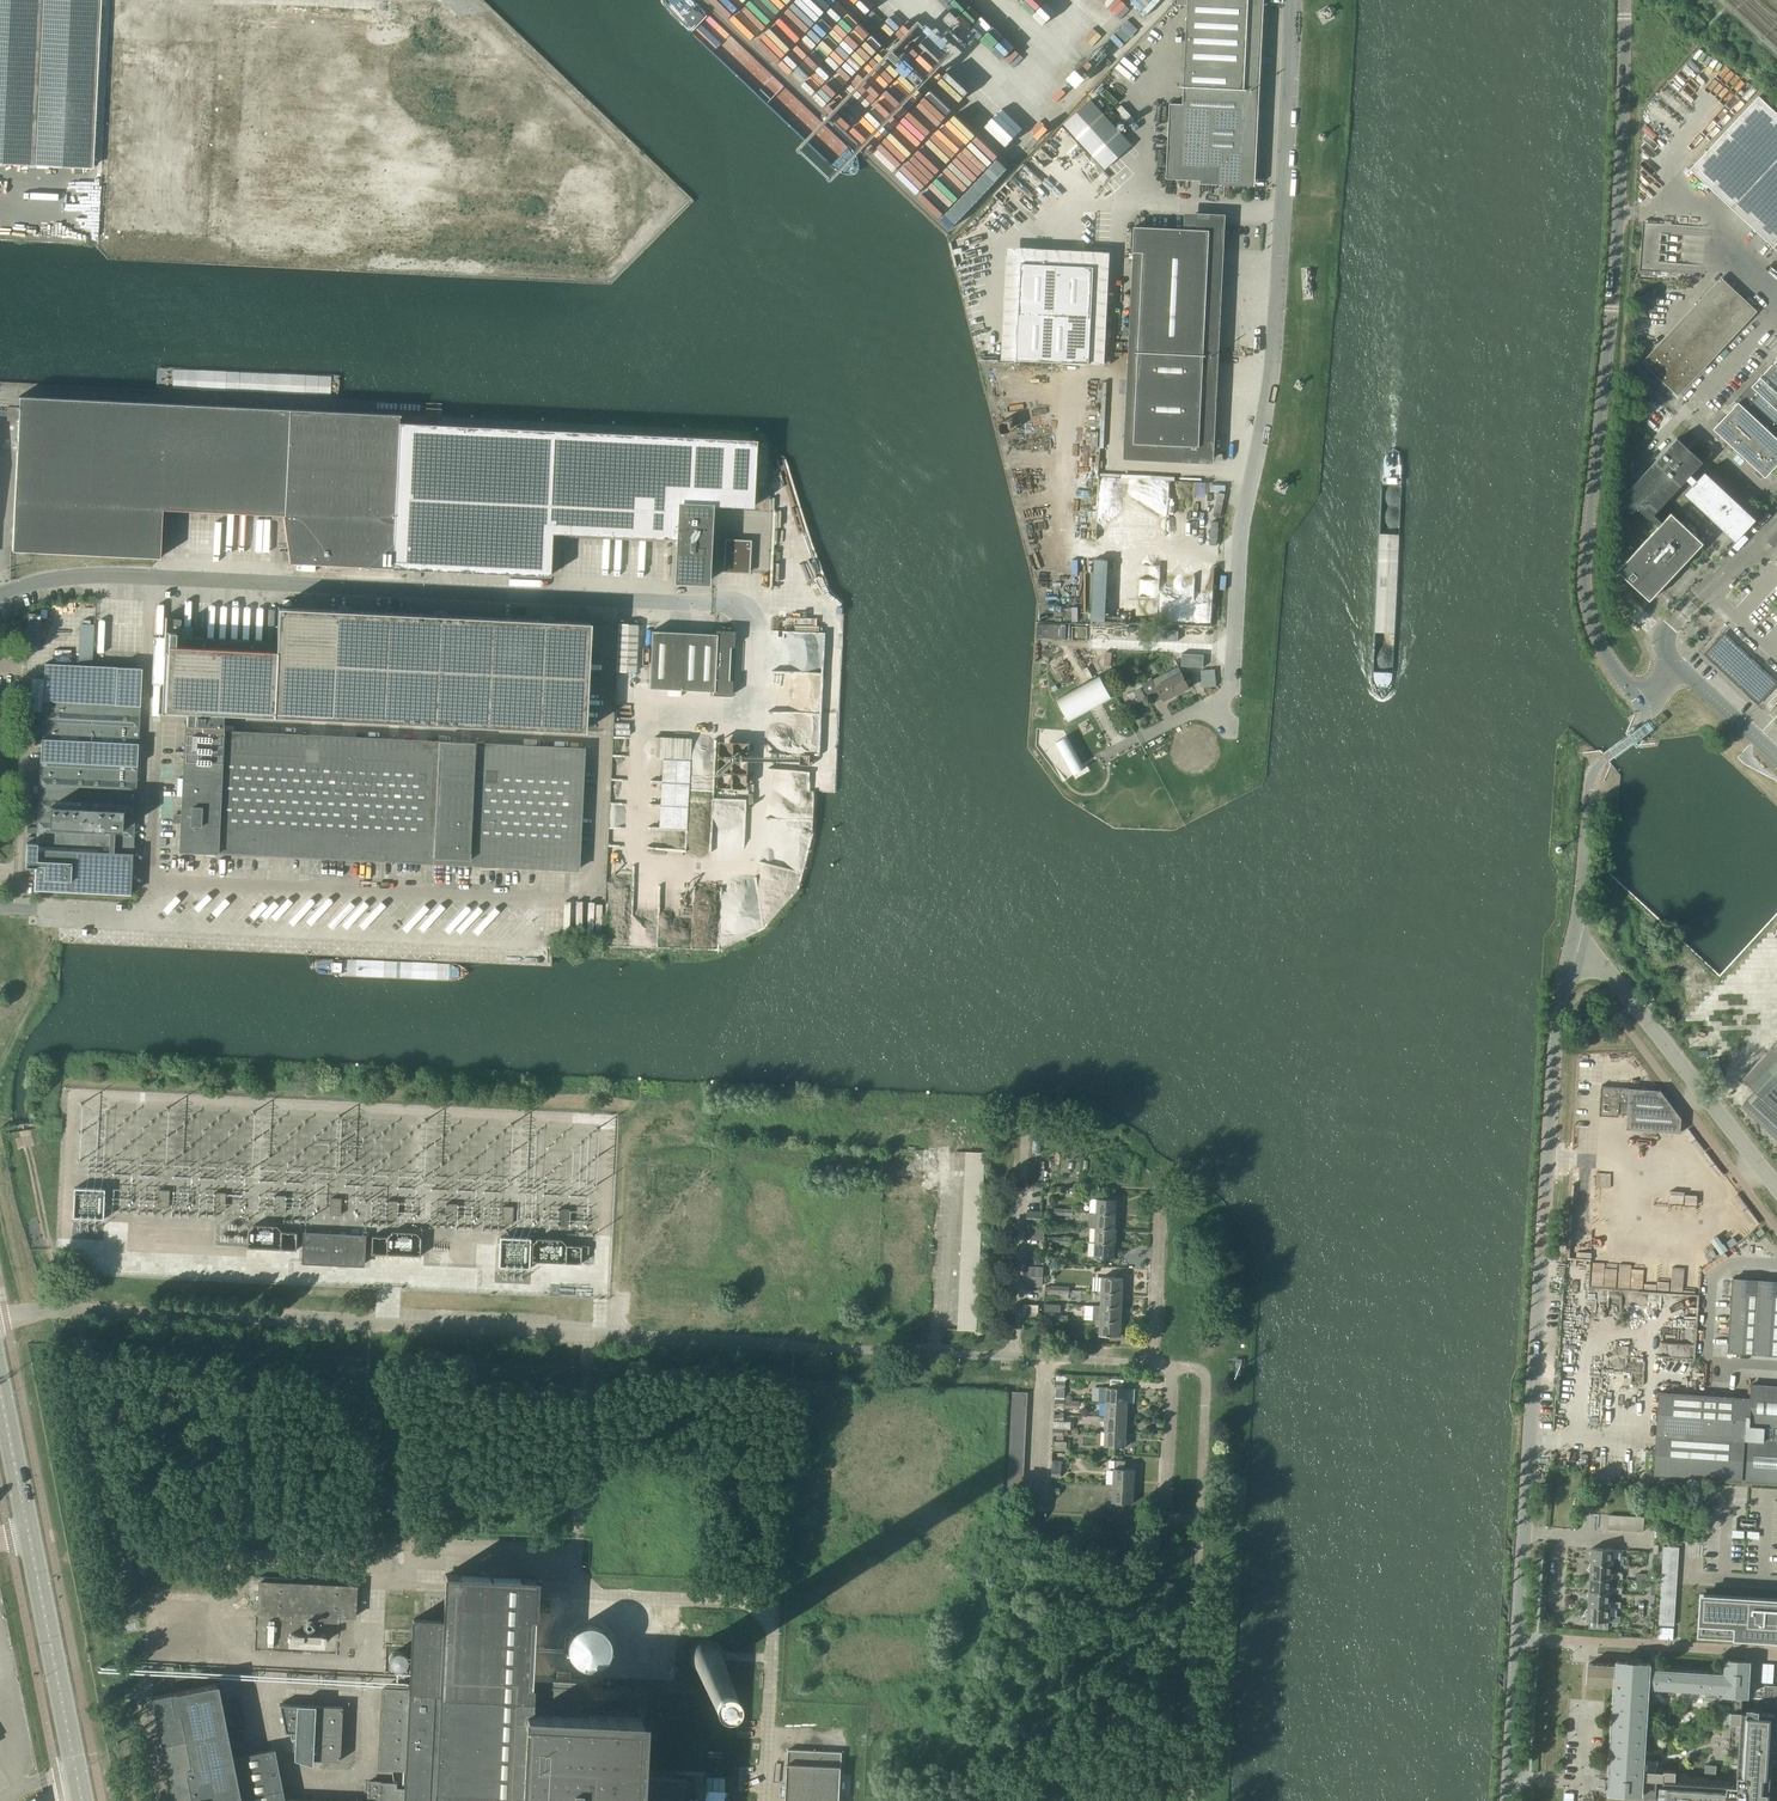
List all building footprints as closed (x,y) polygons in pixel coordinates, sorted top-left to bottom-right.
[(92,166),(100,0),(0,0),(0,162),(92,166)] [(1184,88),(1245,91),(1249,0),(1261,1),(1261,0),(1178,0),(1178,5),(1188,5),(1184,88)] [(1245,91),(1184,88),(1180,166),(1228,169),(1227,182),(1252,183),(1253,163),(1241,163),(1245,91)] [(1759,96),(1690,169),(1776,251),(1776,113),(1759,96)] [(1063,125),(1113,178),(1140,153),(1091,100),(1063,125)] [(1198,216),(1197,229),(1135,226),(1133,252),(1143,252),(1134,443),(1187,445),(1186,459),(1211,460),(1212,441),(1200,440),(1209,247),(1221,248),(1223,217),(1198,216)] [(1017,360),(1089,364),(1094,267),(1021,263),(1017,360)] [(1721,277),(1642,362),(1678,396),(1757,311),(1721,277)] [(1765,477),(1776,464),(1776,359),(1752,386),(1753,387),(1714,429),(1756,469),(1757,469),(1765,477)] [(392,569),(392,568),(399,422),(399,416),(401,416),(401,414),(19,396),(18,397),(20,398),(21,398),(20,403),(20,408),(19,407),(12,551),(160,558),(163,509),(282,514),(288,563),(390,567),(390,569),(392,569)] [(399,422),(392,568),(399,568),(399,569),(549,576),(551,533),(676,539),(674,580),(706,582),(710,505),(752,507),(755,439),(399,422)] [(1617,570),(1650,600),(1703,543),(1671,513),(1662,522),(1654,514),(1703,462),(1677,438),(1620,499),(1633,511),(1637,507),(1649,519),(1650,518),(1659,526),(1617,570)] [(1212,521),(1210,544),(1217,545),(1219,522),(1212,521)] [(749,540),(725,538),(724,572),(748,573),(749,540)] [(186,718),(186,724),(222,726),(222,720),(223,713),(584,731),(589,622),(278,607),(276,642),(180,637),(181,619),(166,618),(166,616),(165,616),(163,654),(164,655),(164,653),(167,653),(165,710),(186,712),(186,718)] [(617,623),(615,671),(635,672),(638,624),(617,623)] [(1776,684),(1776,681),(1717,624),(1696,647),(1757,705),(1776,684)] [(1087,642),(1099,642),(1100,628),(1088,628),(1087,642)] [(652,631),(649,688),(712,691),(712,695),(731,695),(732,680),(728,680),(730,646),(733,646),(734,631),(715,630),(715,634),(652,631)] [(1179,667),(1166,673),(1176,694),(1189,687),(1181,671),(1200,661),(1195,651),(1175,660),(1179,667)] [(33,740),(41,740),(138,746),(141,668),(45,663),(42,714),(38,714),(38,723),(42,724),(42,726),(34,725),(33,740)] [(1176,694),(1166,673),(1153,680),(1152,677),(1142,682),(1152,701),(1161,696),(1164,701),(1176,694)] [(1099,675),(1090,681),(1057,698),(1069,721),(1112,697),(1099,675)] [(1131,681),(1134,688),(1141,684),(1138,678),(1131,681)] [(1765,706),(1770,710),(1776,703),(1776,694),(1765,706)] [(287,855),(290,782),(292,735),(222,731),(223,726),(222,726),(186,724),(185,724),(185,725),(186,725),(182,815),(176,814),(175,823),(181,824),(180,850),(178,850),(178,851),(217,853),(217,852),(279,855),(287,855)] [(290,782),(325,784),(328,737),(292,735),(290,782)] [(1067,736),(1056,742),(1073,774),(1084,768),(1067,736)] [(325,784),(362,785),(364,738),(328,737),(325,784)] [(362,785),(397,787),(399,740),(364,738),(362,785)] [(138,746),(41,740),(36,837),(27,836),(26,842),(25,866),(35,867),(34,889),(130,894),(138,746)] [(397,787),(467,790),(469,743),(399,740),(397,787)] [(467,790),(508,792),(510,745),(469,743),(467,790)] [(510,745),(508,792),(504,866),(577,869),(579,831),(580,814),(583,748),(510,745)] [(172,763),(183,764),(183,752),(173,752),(172,763)] [(287,855),(322,857),(325,784),(290,782),(287,855)] [(322,857),(358,859),(362,785),(325,784),(322,857)] [(358,859),(394,860),(397,787),(362,785),(358,859)] [(394,860),(464,864),(467,790),(397,787),(394,860)] [(464,864),(504,866),(508,792),(467,790),(464,864)] [(658,943),(689,946),(697,858),(693,851),(685,851),(680,854),(679,859),(672,858),(671,866),(669,866),(672,871),(683,872),(672,879),(671,885),(684,886),(691,882),(689,906),(691,910),(685,910),(686,902),(684,902),(684,911),(661,909),(658,943)] [(1766,1052),(1765,1051),(1750,1067),(1751,1068),(1743,1077),(1756,1089),(1744,1102),(1762,1119),(1776,1133),(1776,1040),(1766,1052)] [(1620,1102),(1628,1102),(1626,1129),(1680,1133),(1681,1118),(1672,1106),(1659,1089),(1631,1052),(1604,1053),(1601,1087),(1599,1116),(1601,1116),(1601,1115),(1619,1116),(1620,1102)] [(985,1153),(966,1153),(957,1330),(976,1331),(979,1284),(985,1153)] [(1047,1168),(1043,1168),(1043,1170),(1038,1170),(1038,1180),(1044,1180),(1044,1174),(1047,1174),(1047,1168)] [(74,1187),(73,1215),(102,1216),(103,1188),(74,1187)] [(157,1206),(158,1206),(167,1206),(167,1207),(168,1207),(169,1190),(168,1190),(168,1191),(159,1190),(158,1190),(157,1206)] [(213,1209),(214,1209),(224,1209),(223,1210),(224,1210),(225,1193),(224,1193),(215,1193),(215,1192),(214,1192),(213,1209)] [(273,1212),(274,1212),(274,1211),(283,1212),(284,1213),(285,1196),(284,1196),(274,1196),(274,1195),(273,1212)] [(329,1215),(330,1215),(330,1214),(339,1215),(340,1215),(341,1199),(340,1199),(331,1199),(331,1198),(330,1198),(329,1215)] [(1097,1199),(1097,1213),(1116,1214),(1116,1200),(1097,1199)] [(385,1218),(386,1218),(386,1217),(396,1218),(397,1201),(396,1201),(396,1202),(387,1201),(386,1201),(385,1218)] [(445,1220),(446,1220),(455,1220),(455,1221),(456,1221),(457,1204),(456,1204),(456,1205),(446,1204),(445,1220)] [(501,1223),(502,1223),(511,1223),(511,1224),(512,1224),(513,1207),(512,1207),(512,1208),(503,1207),(502,1207),(501,1223)] [(557,1225),(558,1225),(567,1225),(567,1226),(568,1226),(569,1209),(568,1209),(568,1210),(559,1209),(558,1209),(557,1225)] [(1027,1210),(1026,1224),(1042,1224),(1043,1211),(1027,1210)] [(1088,1228),(1096,1228),(1115,1229),(1116,1214),(1097,1213),(1089,1213),(1088,1228)] [(246,1247),(295,1249),(296,1232),(282,1231),(277,1226),(252,1225),(248,1228),(246,1230),(246,1247)] [(1096,1228),(1095,1243),(1114,1244),(1115,1229),(1096,1228)] [(371,1253),(420,1256),(421,1237),(416,1232),(392,1231),(387,1237),(372,1236),(371,1253)] [(304,1234),(302,1262),(362,1265),(363,1237),(360,1237),(360,1234),(351,1233),(351,1236),(304,1234)] [(530,1261),(582,1264),(582,1262),(581,1262),(582,1246),(566,1245),(561,1240),(537,1239),(532,1243),(531,1259),(530,1260),(530,1261)] [(1114,1244),(1095,1243),(1095,1258),(1114,1258),(1114,1244)] [(1025,1286),(1041,1287),(1042,1268),(1026,1267),(1025,1286)] [(1102,1277),(1102,1292),(1122,1293),(1123,1278),(1102,1277)] [(1732,1284),(1730,1323),(1728,1352),(1756,1354),(1776,1355),(1776,1282),(1762,1281),(1742,1279),(1733,1279),(1733,1280),(1732,1284)] [(1102,1292),(1101,1306),(1121,1307),(1122,1293),(1102,1292)] [(1025,1303),(1024,1315),(1040,1315),(1040,1304),(1025,1303)] [(1044,1304),(1044,1311),(1060,1312),(1061,1305),(1044,1304)] [(1092,1320),(1100,1321),(1121,1322),(1121,1307),(1101,1306),(1093,1306),(1092,1320)] [(1121,1322),(1100,1321),(1099,1335),(1120,1336),(1121,1322)] [(1776,1483),(1776,1386),(1757,1385),(1751,1385),(1750,1398),(1659,1392),(1659,1393),(1657,1432),(1654,1468),(1654,1475),(1776,1483)] [(1107,1402),(1127,1403),(1128,1389),(1128,1388),(1100,1387),(1100,1402),(1107,1402)] [(1013,1392),(1012,1400),(1027,1400),(1028,1393),(1012,1392),(1013,1392)] [(1012,1400),(1012,1407),(1027,1408),(1027,1400),(1012,1400)] [(1066,1400),(1065,1405),(1065,1408),(1084,1409),(1084,1403),(1079,1402),(1079,1401),(1066,1400)] [(1107,1402),(1106,1417),(1126,1418),(1126,1417),(1127,1404),(1127,1403),(1107,1402)] [(1012,1407),(1011,1414),(1027,1415),(1027,1408),(1012,1407)] [(1011,1414),(1011,1422),(1026,1423),(1027,1415),(1011,1414)] [(1106,1417),(1106,1432),(1126,1433),(1126,1432),(1126,1418),(1106,1417)] [(1011,1422),(1011,1429),(1026,1430),(1026,1423),(1011,1422)] [(1011,1429),(1010,1437),(1025,1438),(1026,1430),(1011,1429)] [(1126,1433),(1106,1432),(1105,1446),(1125,1447),(1125,1433),(1126,1433)] [(1010,1437),(1010,1444),(1025,1445),(1025,1438),(1010,1437)] [(1054,1450),(1067,1451),(1067,1442),(1055,1441),(1054,1450)] [(1010,1444),(1010,1452),(1025,1452),(1025,1445),(1010,1444)] [(1010,1452),(1009,1459),(1024,1460),(1025,1452),(1010,1452)] [(1009,1459),(1009,1466),(1024,1467),(1024,1460),(1009,1459)] [(1052,1470),(1052,1476),(1061,1476),(1061,1470),(1061,1460),(1052,1460),(1052,1470)] [(1114,1469),(1113,1486),(1133,1487),(1134,1487),(1134,1486),(1133,1486),(1134,1470),(1125,1469),(1126,1461),(1115,1460),(1115,1468),(1114,1468),(1114,1469)] [(1009,1466),(1009,1474),(1024,1475),(1024,1467),(1009,1466)] [(1009,1474),(1008,1481),(1023,1482),(1024,1475),(1009,1474)] [(1008,1481),(1008,1489),(1023,1490),(1023,1482),(1008,1481)] [(1133,1487),(1113,1486),(1113,1502),(1112,1502),(1112,1503),(1113,1503),(1113,1511),(1123,1511),(1124,1503),(1133,1504),(1133,1503),(1133,1487)] [(1023,1490),(1008,1489),(1007,1496),(1007,1497),(1023,1497),(1023,1490)] [(1608,1515),(1607,1529),(1643,1531),(1644,1517),(1608,1515)] [(1756,1520),(1737,1519),(1736,1530),(1756,1531),(1756,1520)] [(1658,1625),(1674,1626),(1679,1547),(1663,1546),(1658,1625)] [(1591,1557),(1591,1563),(1612,1564),(1623,1565),(1623,1559),(1612,1558),(1613,1549),(1592,1548),(1591,1551),(1588,1554),(1591,1557)] [(1590,1572),(1590,1577),(1611,1579),(1622,1579),(1623,1573),(1612,1573),(1612,1564),(1591,1563),(1590,1566),(1587,1568),(1590,1572)] [(684,1800),(685,1779),(636,1776),(639,1714),(580,1711),(582,1677),(530,1675),(534,1579),(445,1574),(443,1620),(413,1619),(410,1689),(382,1688),(378,1767),(406,1769),(405,1788),(395,1788),(395,1783),(369,1781),(368,1800),(684,1800)] [(257,1612),(354,1617),(356,1586),(291,1583),(291,1578),(259,1576),(259,1581),(257,1612)] [(1589,1586),(1589,1591),(1610,1593),(1621,1594),(1622,1588),(1611,1587),(1611,1579),(1590,1577),(1590,1580),(1586,1583),(1589,1586)] [(1588,1600),(1588,1606),(1609,1607),(1620,1608),(1621,1602),(1610,1601),(1610,1593),(1589,1591),(1589,1594),(1586,1597),(1588,1600)] [(1705,1633),(1742,1635),(1742,1632),(1753,1633),(1752,1636),(1776,1637),(1776,1599),(1755,1597),(1755,1600),(1744,1599),(1745,1597),(1707,1594),(1705,1633)] [(1609,1607),(1588,1606),(1588,1609),(1585,1611),(1587,1615),(1587,1620),(1619,1622),(1620,1616),(1609,1616),(1609,1607)] [(699,1670),(722,1662),(715,1643),(693,1650),(699,1670)] [(395,1669),(396,1669),(398,1669),(399,1669),(400,1669),(401,1668),(402,1667),(403,1667),(404,1666),(405,1665),(405,1664),(406,1663),(406,1661),(406,1660),(406,1659),(406,1658),(406,1657),(405,1656),(405,1655),(404,1654),(403,1653),(402,1652),(401,1652),(400,1651),(398,1651),(396,1651),(395,1651),(394,1652),(392,1652),(391,1653),(390,1654),(390,1655),(389,1656),(389,1657),(388,1658),(388,1659),(388,1660),(388,1661),(389,1663),(389,1664),(390,1665),(391,1666),(392,1667),(394,1668),(395,1669)] [(1770,1799),(1769,1799),(1769,1797),(1770,1798),(1770,1794),(1769,1794),(1772,1749),(1773,1730),(1776,1731),(1776,1724),(1773,1724),(1774,1713),(1758,1712),(1759,1709),(1746,1708),(1746,1712),(1741,1711),(1742,1696),(1748,1697),(1750,1666),(1746,1661),(1729,1660),(1724,1664),(1724,1673),(1650,1668),(1650,1663),(1640,1662),(1641,1659),(1626,1658),(1626,1662),(1616,1661),(1615,1665),(1588,1663),(1587,1684),(1614,1686),(1607,1793),(1642,1795),(1643,1779),(1648,1779),(1648,1781),(1644,1781),(1643,1797),(1655,1797),(1656,1782),(1653,1782),(1653,1780),(1662,1780),(1662,1785),(1659,1785),(1658,1797),(1661,1798),(1661,1800),(1770,1800),(1770,1799)] [(283,1799),(273,1750),(246,1755),(241,1730),(226,1733),(216,1684),(153,1696),(173,1800),(324,1800),(283,1799)] [(1763,1701),(1776,1702),(1776,1686),(1764,1686),(1763,1701)] [(222,1705),(227,1728),(244,1725),(240,1701),(222,1705)] [(279,1704),(285,1732),(286,1732),(295,1733),(294,1758),(312,1764),(312,1759),(314,1759),(339,1761),(342,1707),(317,1705),(317,1706),(315,1706),(315,1705),(296,1704),(296,1705),(280,1704),(279,1704)] [(842,1752),(788,1749),(786,1800),(840,1800),(842,1752)] [(1704,1772),(1715,1774),(1716,1765),(1705,1764),(1704,1772)]
